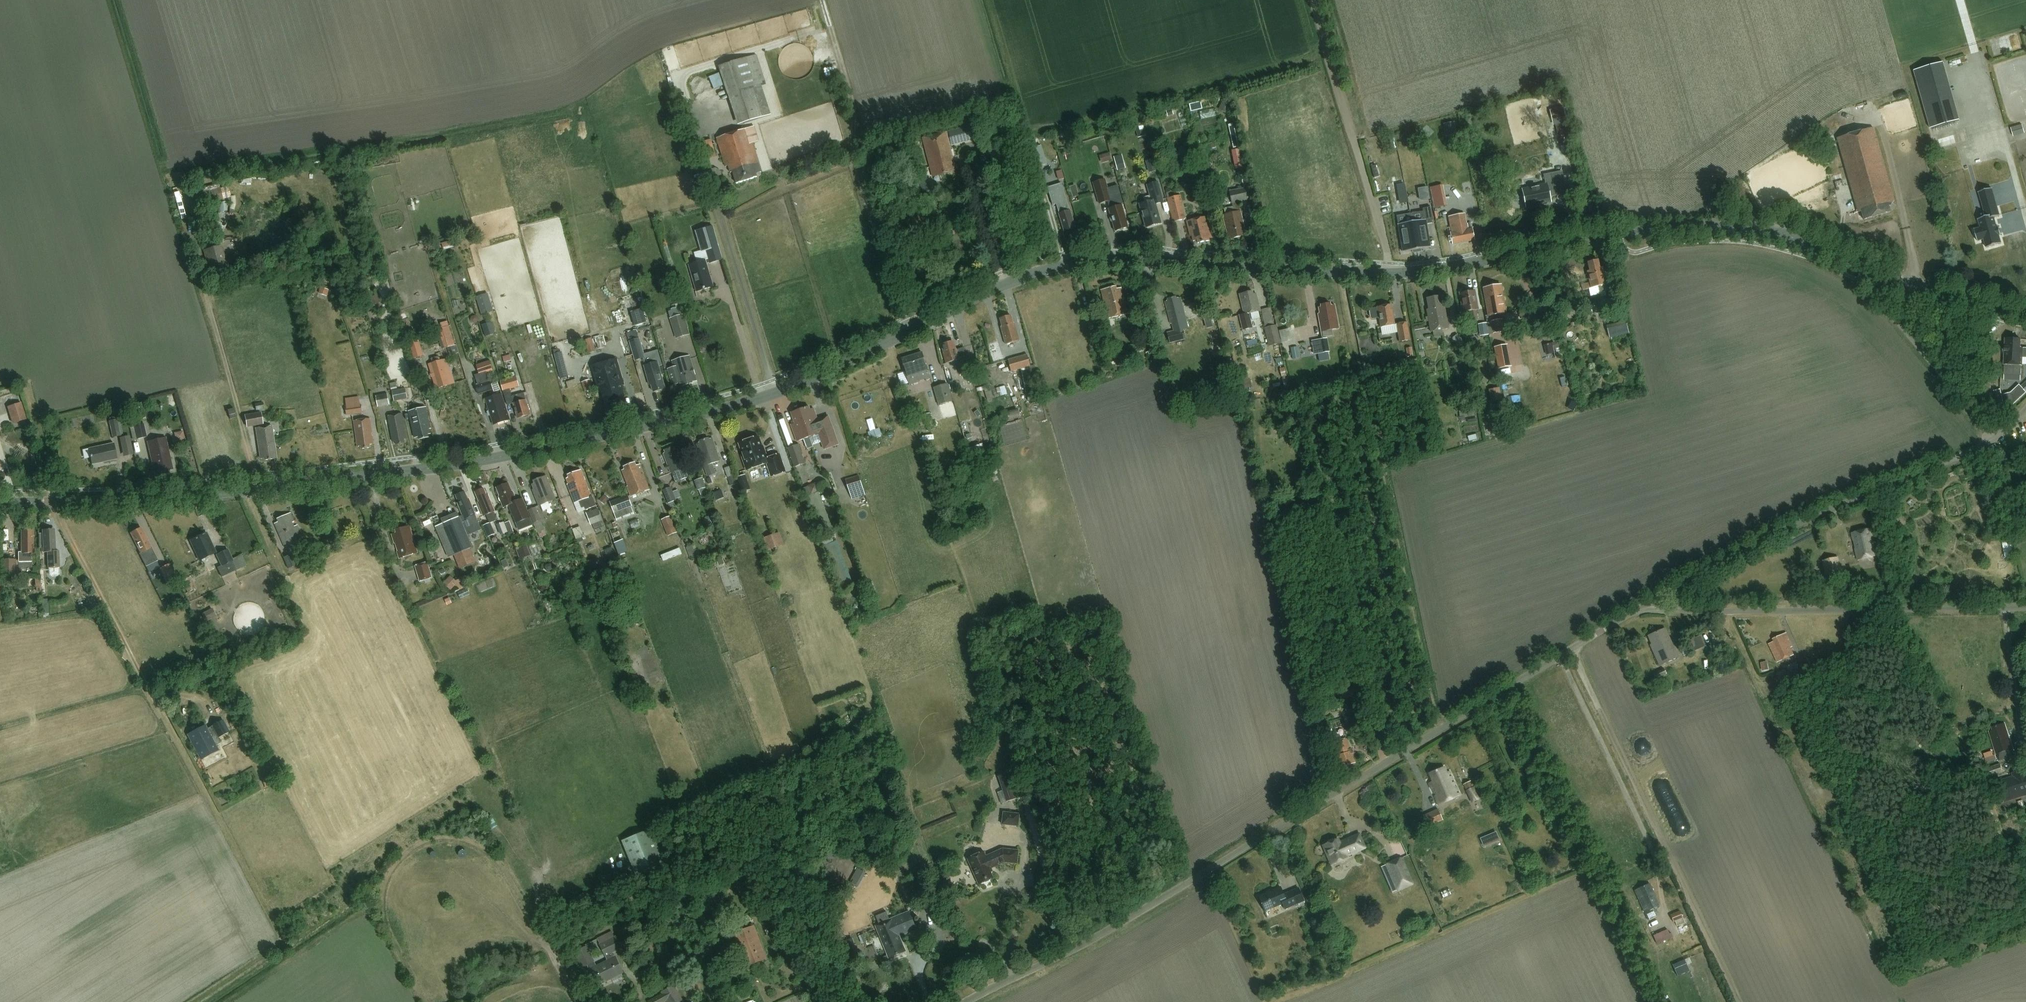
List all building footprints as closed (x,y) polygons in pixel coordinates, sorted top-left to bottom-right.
[(755,55),(719,66),(737,126),(773,115),(755,55)] [(1960,121),(1943,63),(1914,71),(1930,129),(1960,121)] [(718,74),(709,77),(714,89),(723,86),(718,74)] [(1226,114),(1230,104),(1223,101),(1219,111),(1226,114)] [(1563,107),(1549,110),(1552,121),(1566,118),(1563,107)] [(1199,111),(1200,118),(1216,116),(1215,109),(1199,111)] [(1138,138),(1146,136),(1139,114),(1134,116),(1136,124),(1134,124),(1138,138)] [(1567,123),(1556,125),(1558,136),(1570,133),(1567,123)] [(2012,127),(2014,137),(2025,133),(2023,124),(2012,127)] [(725,168),(728,167),(730,174),(733,173),(736,184),(756,178),(755,174),(761,173),(752,144),(758,142),(754,127),(716,139),(725,168)] [(972,140),(968,127),(922,139),(932,174),(939,172),(940,175),(956,171),(950,146),(972,140)] [(1888,207),(1893,201),(1873,128),(1836,138),(1856,209),(1860,208),(1863,220),(1890,212),(1888,207)] [(711,139),(702,142),(708,159),(717,155),(711,139)] [(990,152),(993,162),(1009,158),(1006,147),(990,152)] [(1233,150),(1235,169),(1242,168),(1241,149),(1233,150)] [(1109,153),(1098,156),(1100,163),(1111,161),(1109,153)] [(1117,171),(1126,169),(1122,157),(1114,159),(1117,171)] [(1148,160),(1149,171),(1159,170),(1158,160),(1148,160)] [(1063,171),(1057,173),(1059,179),(1065,178),(1063,171)] [(1249,177),(1248,171),(1238,174),(1239,180),(1249,177)] [(1545,184),(1522,189),(1526,208),(1551,203),(1550,197),(1567,194),(1562,171),(1543,175),(1545,184)] [(1099,204),(1108,201),(1110,200),(1107,189),(1105,181),(1093,184),(1099,204)] [(1147,185),(1148,190),(1150,196),(1143,198),(1144,204),(1139,205),(1146,228),(1161,224),(1155,205),(1163,203),(1164,202),(1158,182),(1147,185)] [(219,184),(199,189),(203,205),(223,200),(219,184)] [(1071,198),(1078,196),(1075,186),(1068,188),(1071,198)] [(1110,200),(1108,201),(1110,209),(1108,209),(1111,218),(1110,219),(1111,222),(1112,223),(1115,232),(1128,228),(1122,205),(1124,205),(1118,186),(1107,189),(1110,200)] [(1978,222),(1971,224),(1975,239),(1978,238),(1982,237),(1985,248),(1999,244),(1996,232),(1997,232),(1998,233),(1999,233),(1996,222),(1995,223),(1996,224),(1994,224),(1991,214),(1997,212),(1991,188),(1978,191),(1984,212),(1976,214),(1978,222)] [(1241,236),(1245,235),(1240,212),(1238,202),(1247,200),(1245,189),(1229,192),(1234,214),(1223,216),(1228,239),(1232,238),(1232,239),(1241,237),(1241,236)] [(1172,223),(1185,220),(1180,203),(1182,203),(1180,196),(1166,200),(1172,223)] [(1065,231),(1074,229),(1072,221),(1073,221),(1070,211),(1068,211),(1065,200),(1057,203),(1060,214),(1059,214),(1061,220),(1062,221),(1065,231)] [(228,212),(227,202),(217,203),(218,213),(228,212)] [(1424,221),(1412,223),(1416,250),(1430,248),(1426,225),(1433,224),(1431,208),(1422,209),(1424,221)] [(1405,224),(1398,225),(1402,253),(1416,250),(1412,223),(1410,214),(1404,215),(1405,224)] [(1452,233),(1450,233),(1452,245),(1475,241),(1472,229),(1471,229),(1469,224),(1466,224),(1464,214),(1450,217),(1452,227),(1450,227),(1452,233)] [(1186,222),(1190,237),(1191,237),(1193,242),(1197,241),(1197,244),(1213,241),(1209,223),(1207,224),(1205,217),(1186,222)] [(707,251),(717,248),(714,240),(705,242),(707,251)] [(452,241),(442,244),(444,251),(454,247),(452,241)] [(221,247),(204,251),(210,274),(227,270),(221,247)] [(689,266),(696,292),(713,287),(706,264),(710,263),(710,264),(722,260),(718,248),(717,248),(707,251),(706,251),(708,260),(689,266)] [(1591,289),(1606,285),(1602,268),(1600,269),(1598,261),(1588,263),(1590,274),(1587,274),(1591,289)] [(1489,317),(1505,313),(1501,286),(1484,289),(1489,317)] [(1103,304),(1107,320),(1128,314),(1121,288),(1116,290),(1116,287),(1100,291),(1103,304)] [(327,297),(329,291),(321,288),(319,294),(327,297)] [(488,291),(476,294),(478,301),(490,298),(488,291)] [(1252,292),(1239,296),(1244,315),(1239,317),(1243,331),(1252,329),(1248,315),(1260,312),(1256,294),(1253,295),(1252,292)] [(1476,311),(1478,310),(1474,292),(1468,293),(1465,292),(1460,293),(1462,305),(1461,307),(1462,310),(1463,312),(1463,313),(1470,312),(1471,321),(1477,320),(1476,311)] [(372,306),(382,303),(379,295),(370,298),(372,306)] [(1607,311),(1622,307),(1619,296),(1604,300),(1607,311)] [(1166,334),(1169,344),(1185,340),(1183,330),(1185,330),(1183,321),(1186,321),(1180,298),(1176,300),(1175,297),(1167,299),(1168,302),(1164,302),(1170,325),(1174,324),(1176,332),(1166,334)] [(1431,333),(1448,329),(1444,307),(1442,308),(1440,297),(1427,299),(1429,310),(1427,310),(1431,333)] [(1331,306),(1330,303),(1320,305),(1321,308),(1318,308),(1319,315),(1318,315),(1321,337),(1333,336),(1332,330),(1339,329),(1335,306),(1331,306)] [(1395,325),(1391,305),(1377,308),(1377,309),(1371,310),(1370,312),(1371,318),(1373,320),(1379,319),(1380,328),(1395,325)] [(1088,329),(1098,326),(1092,307),(1082,309),(1088,329)] [(646,323),(642,310),(631,313),(635,326),(646,323)] [(690,334),(684,314),(669,318),(676,339),(690,334)] [(1014,324),(1013,325),(1011,317),(1000,320),(1002,328),(1001,328),(1005,345),(1019,341),(1014,324)] [(1503,332),(1501,320),(1491,322),(1493,334),(1503,332)] [(491,323),(482,326),(485,337),(495,334),(491,323)] [(1410,341),(1407,323),(1397,325),(1400,343),(1410,341)] [(1489,335),(1487,323),(1478,325),(1481,336),(1489,335)] [(436,331),(442,350),(453,346),(454,350),(457,349),(456,345),(455,346),(449,326),(436,331)] [(1273,326),(1264,328),(1268,347),(1280,344),(1276,326),(1273,326)] [(1459,347),(1464,343),(1457,335),(1452,339),(1459,347)] [(595,352),(591,339),(585,341),(588,354),(595,352)] [(645,359),(644,354),(639,339),(629,342),(635,362),(643,360),(645,359)] [(1327,339),(1311,341),(1314,355),(1330,352),(1327,339)] [(2021,377),(2021,366),(2022,366),(2023,358),(2025,358),(2025,349),(2023,349),(2023,348),(2021,348),(2021,340),(2005,339),(2004,365),(2005,365),(2004,376),(2004,381),(2021,381),(2021,377)] [(956,361),(961,375),(969,373),(965,359),(960,360),(957,351),(955,351),(953,343),(942,346),(944,354),(943,355),(946,364),(956,361)] [(1510,344),(1511,366),(1522,366),(1521,343),(1510,344)] [(1510,367),(1506,345),(1493,348),(1497,369),(1510,367)] [(1292,349),(1293,358),(1303,357),(1302,348),(1292,349)] [(645,366),(644,367),(650,386),(651,386),(654,393),(665,390),(658,367),(663,365),(658,350),(644,354),(645,359),(643,360),(645,366)] [(569,378),(562,353),(554,356),(561,380),(569,378)] [(909,386),(930,379),(922,353),(901,360),(909,386)] [(1030,367),(1027,355),(1008,361),(1012,372),(1030,367)] [(436,389),(455,384),(447,359),(429,365),(436,389)] [(616,359),(591,366),(599,393),(601,392),(602,393),(605,403),(624,397),(621,386),(624,386),(616,359)] [(674,368),(668,370),(673,386),(679,384),(679,385),(682,384),(683,386),(692,384),(692,383),(697,381),(690,360),(673,365),(674,368)] [(489,362),(476,366),(479,376),(492,372),(489,362)] [(516,377),(500,382),(503,392),(519,388),(516,377)] [(393,382),(393,379),(388,380),(390,391),(396,389),(394,382),(393,382)] [(593,389),(589,380),(581,383),(584,393),(593,389)] [(488,382),(475,386),(478,395),(491,391),(488,382)] [(2025,399),(2025,382),(2012,395),(2012,393),(2004,394),(2007,406),(2014,404),(2017,407),(2025,399)] [(953,402),(948,384),(934,388),(939,407),(953,402)] [(1005,385),(985,391),(988,399),(1008,393),(1005,385)] [(1500,387),(1489,390),(1492,403),(1504,400),(1500,387)] [(1505,389),(1507,400),(1513,399),(1511,388),(1505,389)] [(394,402),(407,400),(405,389),(392,392),(394,402)] [(379,408),(390,406),(388,394),(377,397),(379,408)] [(530,416),(524,394),(511,397),(518,419),(524,418),(525,418),(528,417),(529,416),(530,416)] [(501,395),(485,400),(489,411),(487,413),(488,416),(491,416),(494,426),(509,421),(501,395)] [(360,406),(359,398),(346,399),(347,410),(346,410),(347,416),(363,414),(361,405),(360,406)] [(26,420),(21,403),(7,407),(13,424),(26,420)] [(264,410),(263,405),(263,403),(255,405),(256,411),(264,410)] [(809,407),(800,411),(809,438),(820,434),(825,450),(838,445),(828,417),(817,421),(813,409),(810,410),(809,407)] [(430,429),(425,409),(409,413),(415,439),(419,438),(419,440),(428,438),(428,435),(430,435),(429,430),(430,429)] [(1009,421),(1020,417),(1018,409),(1006,412),(1009,421)] [(797,442),(809,438),(800,411),(791,414),(795,424),(791,426),(797,442)] [(251,414),(245,416),(248,429),(264,425),(262,417),(261,412),(251,414)] [(404,440),(406,440),(402,414),(388,417),(393,443),(395,442),(396,446),(405,444),(404,440)] [(119,417),(109,419),(109,421),(112,438),(122,436),(119,417)] [(373,445),(370,419),(354,422),(357,447),(361,447),(361,450),(370,449),(370,446),(373,445)] [(147,437),(144,425),(134,427),(137,440),(147,437)] [(264,461),(276,459),(271,427),(255,429),(260,460),(263,460),(264,461)] [(880,428),(868,431),(870,437),(882,434),(880,428)] [(174,432),(176,440),(184,439),(183,431),(174,432)] [(123,456),(134,454),(130,435),(120,437),(123,456)] [(763,454),(758,438),(739,444),(744,456),(742,457),(747,471),(767,464),(772,477),(784,472),(779,455),(766,460),(764,453),(763,454)] [(173,470),(165,439),(147,443),(154,474),(173,470)] [(712,439),(709,441),(708,439),(699,442),(700,444),(697,445),(707,477),(715,474),(711,464),(720,462),(712,439)] [(969,454),(992,449),(991,445),(981,447),(981,445),(980,445),(979,442),(967,445),(969,454)] [(117,460),(114,444),(89,450),(92,465),(117,460)] [(794,467),(805,463),(798,445),(788,449),(794,467)] [(665,454),(664,454),(671,474),(672,474),(675,483),(688,478),(684,469),(677,450),(674,451),(673,448),(664,451),(665,454)] [(623,467),(625,470),(622,471),(628,487),(627,487),(631,497),(650,490),(640,465),(636,467),(635,463),(623,467)] [(737,483),(731,466),(724,468),(730,486),(737,483)] [(591,497),(581,472),(577,474),(577,473),(568,476),(569,479),(566,480),(568,485),(567,486),(574,504),(580,502),(582,508),(584,508),(585,510),(596,506),(592,496),(591,497)] [(742,493),(750,490),(745,475),(737,478),(742,493)] [(862,491),(857,476),(848,479),(853,496),(861,494),(861,491),(862,491)] [(555,500),(546,477),(542,479),(542,478),(533,482),(534,484),(532,485),(534,490),(532,491),(539,507),(555,500)] [(706,488),(702,478),(694,482),(697,491),(698,491),(701,496),(709,493),(707,487),(706,488)] [(511,492),(508,484),(497,489),(500,496),(499,497),(499,499),(500,502),(501,502),(503,509),(509,507),(519,532),(534,526),(531,518),(530,519),(522,499),(516,502),(512,491),(511,492)] [(820,492),(816,484),(807,487),(811,496),(820,492)] [(673,493),(671,488),(662,491),(668,504),(676,501),(675,500),(680,498),(677,491),(673,493)] [(488,497),(487,497),(483,489),(475,493),(479,503),(478,503),(483,517),(486,516),(489,524),(483,527),(488,538),(494,535),(490,524),(497,521),(493,513),(494,512),(488,497)] [(476,563),(470,549),(473,548),(465,530),(473,527),(475,533),(481,531),(469,500),(467,500),(464,493),(456,496),(459,504),(458,504),(462,516),(460,518),(458,513),(441,520),(443,524),(435,527),(448,558),(454,556),(460,570),(476,563)] [(832,529),(819,493),(805,499),(818,535),(832,529)] [(634,515),(627,495),(609,503),(617,522),(634,515)] [(541,521),(535,508),(528,511),(534,524),(541,521)] [(607,530),(598,509),(587,513),(591,526),(594,525),(597,534),(607,530)] [(277,523),(274,525),(284,547),(302,539),(297,526),(293,528),(291,523),(293,522),(290,514),(276,520),(277,523)] [(679,539),(670,517),(661,520),(670,543),(679,539)] [(510,521),(505,523),(511,535),(515,534),(510,521)] [(396,534),(392,535),(399,559),(417,554),(409,527),(395,531),(396,534)] [(139,529),(130,534),(135,543),(135,544),(140,554),(140,555),(146,568),(158,562),(144,536),(143,536),(139,529)] [(1858,561),(1877,557),(1871,529),(1852,534),(1858,561)] [(47,553),(55,552),(55,538),(54,538),(53,530),(43,531),(44,541),(43,541),(43,553),(47,553)] [(32,539),(32,531),(22,532),(22,539),(19,539),(19,542),(15,542),(15,552),(18,552),(18,563),(32,562),(32,557),(33,557),(33,554),(33,539),(32,539)] [(767,551),(784,546),(780,533),(763,539),(767,551)] [(190,542),(184,545),(188,552),(194,550),(199,561),(215,554),(206,534),(190,542)] [(627,552),(623,540),(613,544),(618,556),(627,552)] [(838,540),(828,543),(842,585),(852,582),(838,540)] [(538,541),(528,545),(532,557),(542,553),(538,541)] [(696,556),(691,546),(685,548),(690,559),(696,556)] [(527,547),(517,551),(520,560),(531,556),(527,547)] [(618,571),(609,548),(600,552),(609,575),(618,571)] [(228,550),(216,556),(221,566),(217,568),(222,578),(247,566),(242,555),(233,560),(228,550)] [(47,553),(48,569),(59,569),(59,552),(55,552),(47,553)] [(296,566),(291,555),(283,558),(288,569),(296,566)] [(1826,577),(1838,574),(1834,559),(1823,561),(1826,577)] [(1,560),(1,576),(15,576),(15,560),(1,560)] [(427,563),(414,566),(419,582),(424,581),(424,584),(431,582),(430,579),(432,579),(432,578),(436,577),(434,570),(430,571),(427,563)] [(451,591),(458,584),(450,577),(444,583),(451,591)] [(194,589),(189,579),(181,582),(187,593),(194,589)] [(74,599),(87,595),(84,585),(71,589),(74,599)] [(264,601),(268,611),(276,607),(272,597),(264,601)] [(212,609),(201,615),(205,622),(216,616),(212,609)] [(1659,667),(1678,658),(1665,629),(1651,635),(1655,643),(1650,646),(1659,667)] [(1777,663),(1794,656),(1790,648),(1793,647),(1786,633),(1773,640),(1774,642),(1769,645),(1777,663)] [(1701,635),(1691,639),(1696,650),(1706,646),(1701,635)] [(1763,671),(1770,670),(1769,661),(1762,662),(1763,671)] [(1791,678),(1801,673),(1796,663),(1787,667),(1791,678)] [(1655,680),(1666,674),(1664,669),(1653,674),(1655,680)] [(1320,673),(1308,678),(1311,686),(1315,685),(1313,681),(1322,678),(1320,673)] [(228,733),(222,721),(209,727),(215,739),(228,733)] [(187,735),(198,756),(216,747),(203,723),(189,731),(190,733),(187,735)] [(1996,755),(2012,750),(2004,724),(1992,728),(1993,731),(1990,732),(1996,755)] [(1340,741),(1339,739),(1331,741),(1335,753),(1333,753),(1338,768),(1350,764),(1349,761),(1353,760),(1351,754),(1352,754),(1351,750),(1350,750),(1347,739),(1340,741)] [(1989,777),(2003,773),(2000,765),(1986,769),(1989,777)] [(1438,805),(1459,796),(1449,773),(1446,774),(1444,768),(1432,773),(1433,776),(1431,778),(1433,783),(1429,784),(1438,805)] [(2025,792),(2025,771),(2013,775),(2014,777),(1998,782),(2003,800),(2025,792)] [(274,774),(261,780),(265,790),(278,784),(274,774)] [(1016,799),(1007,774),(998,777),(1002,791),(997,793),(1001,804),(1016,799)] [(1472,804),(1479,800),(1480,799),(1472,782),(1466,785),(1468,790),(1466,791),(1472,804)] [(1428,827),(1443,821),(1438,810),(1423,816),(1428,827)] [(1019,827),(1021,814),(1003,812),(1002,825),(1019,827)] [(491,829),(498,825),(491,814),(484,819),(491,829)] [(666,867),(651,830),(622,842),(637,878),(666,867)] [(1337,840),(1323,846),(1332,866),(1348,859),(1346,856),(1364,848),(1359,836),(1339,844),(1337,840)] [(984,852),(967,859),(978,885),(984,883),(985,883),(989,882),(989,880),(993,879),(991,869),(1004,863),(1017,864),(1018,851),(1002,849),(986,857),(984,852)] [(1415,885),(1403,858),(1386,866),(1397,893),(1415,885)] [(1649,885),(1634,891),(1644,913),(1652,910),(1659,907),(1649,885)] [(1280,888),(1258,898),(1265,912),(1282,904),(1285,910),(1304,902),(1298,889),(1283,895),(1280,888)] [(1652,910),(1644,913),(1647,920),(1655,917),(1652,910)] [(1676,927),(1684,924),(1680,911),(1670,915),(1673,923),(1674,922),(1676,927)] [(889,920),(890,920),(875,927),(888,959),(905,952),(899,937),(916,930),(908,912),(889,920)] [(753,927),(735,934),(748,967),(766,959),(753,927)] [(1671,934),(1669,935),(1667,930),(1653,936),(1657,945),(1673,938),(1671,934)] [(587,947),(574,953),(582,970),(588,966),(590,970),(589,970),(596,986),(622,974),(614,957),(613,958),(611,954),(621,950),(615,937),(614,938),(611,933),(597,939),(608,962),(596,967),(594,963),(594,962),(587,947)] [(865,947),(871,963),(880,960),(874,944),(865,947)] [(1689,972),(1684,960),(1672,965),(1678,977),(1689,972)] [(648,1001),(683,1001),(674,986),(661,993),(662,995),(648,1001)]
